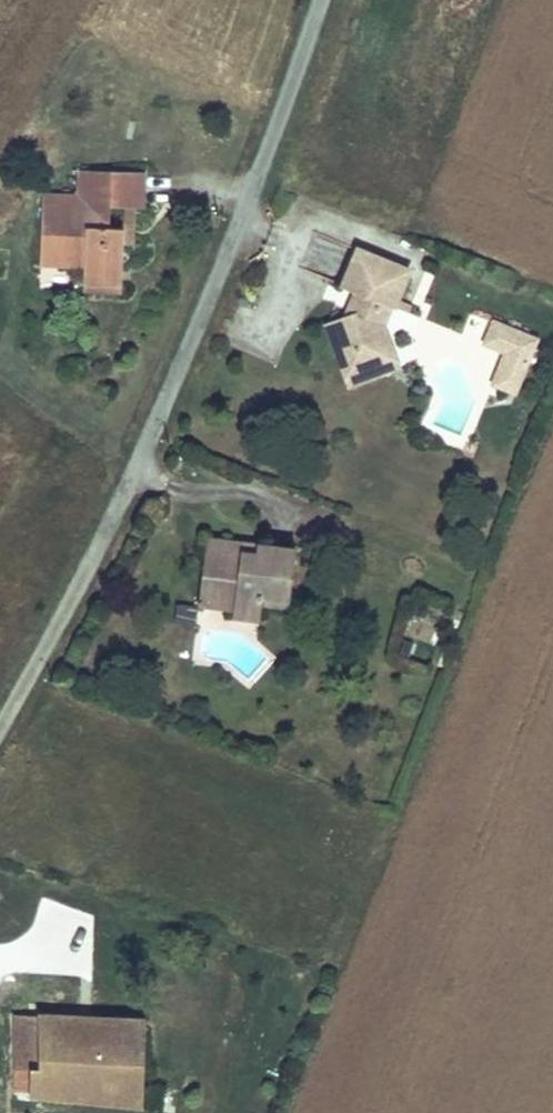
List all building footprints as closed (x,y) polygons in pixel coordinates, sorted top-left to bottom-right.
[(81,205),(43,204),(42,267),(79,268),(79,277),(116,278),(117,246),(117,231),(105,231),(105,215),(126,215),(137,215),(137,198),(138,181),(105,179),(105,188),(82,187),(81,205)] [(410,265),(360,244),(346,278),(358,282),(364,285),(353,310),(346,312),(328,315),(339,371),(361,366),(360,357),(388,349),(384,321),(393,299),(410,306),(412,300),(398,295),(410,265)] [(353,310),(364,285),(358,282),(346,312),(353,310)] [(530,335),(488,318),(480,337),(499,345),(522,354),(530,335)] [(522,354),(499,345),(487,374),(511,384),(522,354)] [(361,366),(339,371),(341,379),(392,367),(388,349),(360,357),(361,366)] [(459,436),(476,398),(461,366),(436,378),(446,399),(434,426),(459,436)] [(233,537),(196,533),(193,561),(215,564),(213,585),(231,588),(223,610),(259,614),(261,599),(262,588),(289,590),(293,546),(233,543),(233,537)] [(193,561),(190,606),(223,610),(231,588),(213,585),(215,564),(193,561)] [(261,599),(288,600),(289,590),(262,588),(261,599)] [(107,1023),(10,1018),(5,1097),(149,1105),(152,1046),(107,1043),(107,1023)] [(154,1026),(107,1023),(107,1043),(152,1046),(154,1026)]
